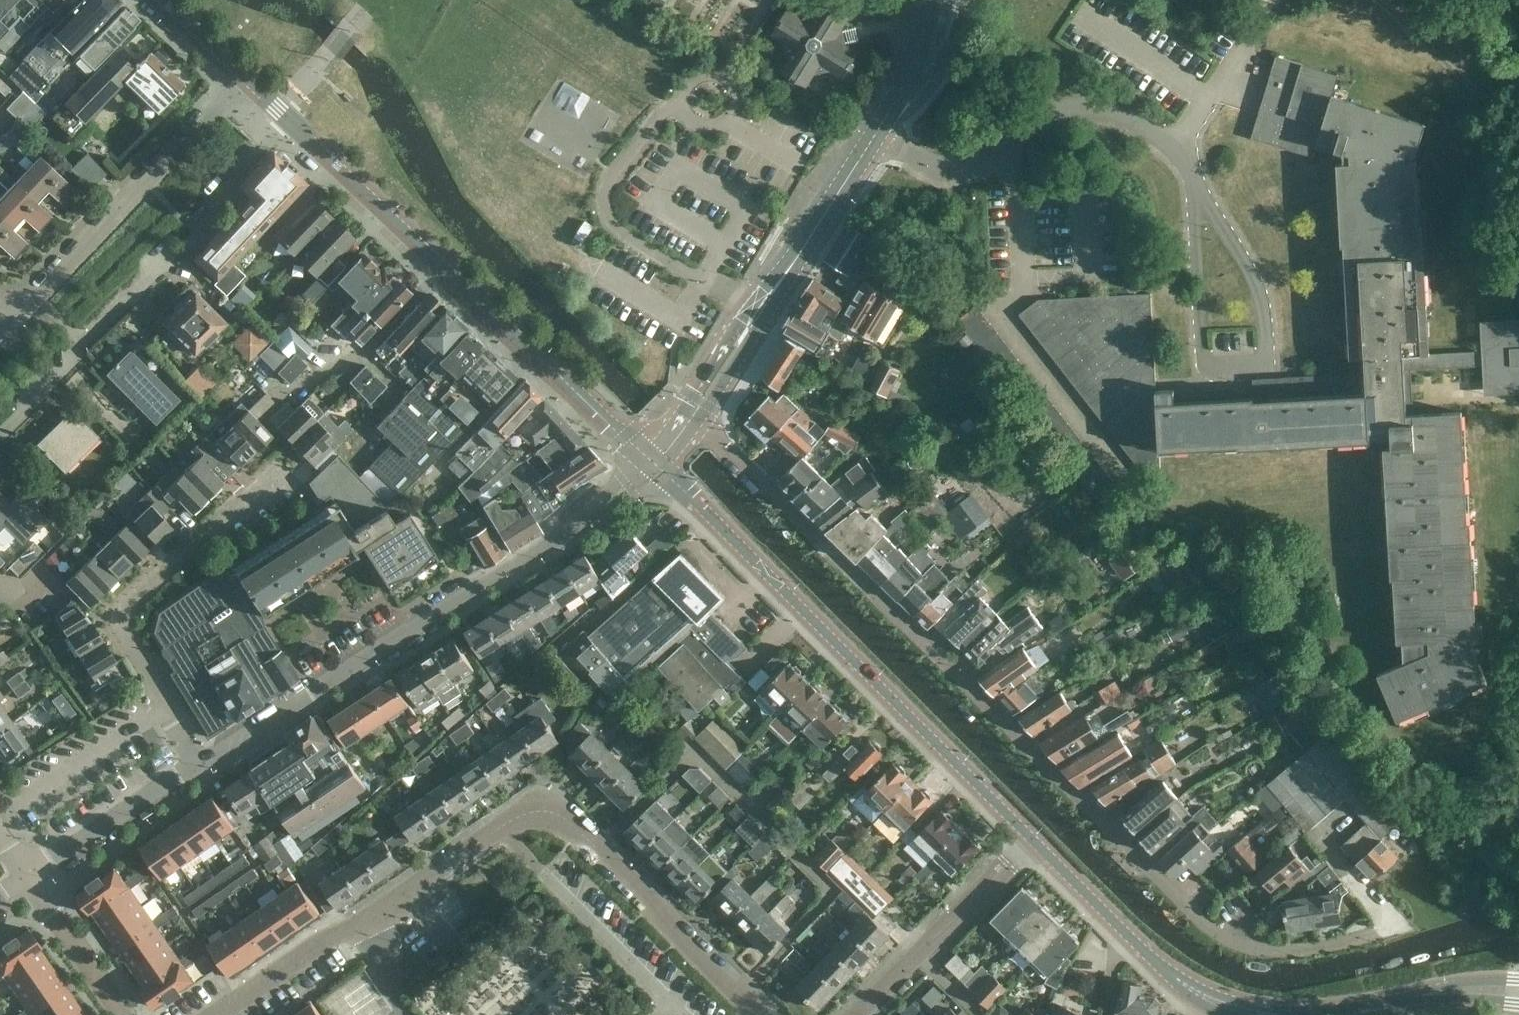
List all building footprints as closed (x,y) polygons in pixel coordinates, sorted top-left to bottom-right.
[(0,36),(0,48),(3,51),(27,24),(28,25),(47,6),(52,11),(63,0),(34,0),(0,36)] [(34,0),(0,0),(0,36),(34,0)] [(68,54),(118,3),(120,1),(119,0),(79,0),(48,33),(40,41),(24,59),(22,62),(8,76),(34,102),(50,86),(49,85),(72,62),(66,56),(68,54)] [(843,30),(842,26),(849,14),(826,0),(824,0),(818,10),(799,16),(787,8),(772,32),(784,39),(789,58),(781,71),(806,85),(813,74),(832,69),(844,76),(858,52),(846,45),(845,41),(843,30)] [(123,9),(72,62),(86,76),(133,27),(123,17),(127,13),(123,9)] [(65,102),(84,121),(124,80),(157,113),(184,85),(162,63),(168,58),(159,49),(153,55),(150,52),(134,68),(116,51),(65,102)] [(1160,449),(1238,445),(1238,448),(1370,441),(1370,437),(1391,436),(1392,447),(1384,447),(1390,579),(1393,579),(1396,642),(1402,642),(1403,663),(1378,674),(1397,720),(1486,682),(1471,646),(1470,637),(1476,637),(1470,522),(1467,522),(1462,411),(1413,414),(1411,369),(1483,365),(1483,368),(1511,392),(1518,392),(1518,319),(1507,320),(1482,348),(1482,352),(1429,354),(1422,223),(1419,223),(1415,153),(1424,124),(1332,96),(1338,74),(1276,56),(1251,137),(1314,156),(1317,144),(1342,152),(1343,162),(1336,163),(1341,247),(1344,247),(1350,358),(1365,357),(1367,393),(1254,399),(1254,396),(1175,401),(1175,389),(1156,390),(1156,378),(1151,292),(1039,298),(1046,306),(1052,314),(1059,322),(1066,331),(1072,338),(1077,345),(1083,352),(1088,359),(1094,366),(1101,374),(1107,382),(1113,390),(1120,399),(1127,407),(1134,416),(1141,424),(1149,434),(1156,443),(1135,460),(1149,478),(1162,477),(1160,449)] [(4,95),(10,89),(0,79),(0,91),(4,95)] [(15,181),(37,202),(48,191),(63,205),(76,191),(20,138),(28,130),(43,115),(21,94),(7,109),(16,118),(12,129),(0,136),(0,151),(11,144),(24,156),(17,163),(25,171),(15,181)] [(251,198),(194,259),(216,279),(232,262),(306,183),(289,167),(272,152),(240,186),(251,198)] [(0,197),(0,218),(12,229),(22,218),(38,232),(52,216),(37,202),(15,181),(14,182),(0,168),(0,183),(7,190),(0,197)] [(276,235),(298,255),(332,219),(311,199),(276,235)] [(12,229),(0,218),(0,246),(13,258),(27,243),(12,229)] [(319,275),(301,294),(311,303),(327,286),(333,279),(345,266),(336,257),(353,239),(332,219),(298,255),(319,275)] [(572,241),(580,248),(594,231),(585,224),(572,241)] [(826,260),(848,273),(860,254),(877,265),(885,252),(869,241),(870,240),(848,226),(826,260)] [(334,289),(354,307),(387,272),(383,268),(379,272),(372,266),(373,264),(363,255),(337,282),(333,279),(327,286),(332,291),(334,289)] [(213,282),(225,293),(244,273),(232,262),(213,282)] [(354,307),(339,323),(348,331),(347,332),(360,344),(409,291),(397,279),(396,280),(387,272),(354,307)] [(849,272),(848,273),(847,273),(845,272),(837,283),(856,295),(851,304),(815,280),(814,279),(793,310),(839,339),(843,333),(830,324),(835,316),(841,320),(875,342),(899,302),(881,291),(885,284),(869,278),(852,274),(849,272)] [(245,283),(232,296),(242,306),(255,292),(245,283)] [(181,305),(179,303),(173,309),(175,311),(162,323),(172,334),(169,337),(183,351),(186,349),(196,359),(209,347),(212,347),(216,345),(219,344),(221,341),(222,338),(222,333),(231,324),(197,289),(181,305)] [(383,366),(388,371),(448,308),(430,291),(427,295),(374,350),(377,353),(375,357),(384,365),(383,366)] [(1026,322),(1046,306),(1039,298),(1038,298),(1019,313),(1026,322)] [(965,330),(984,315),(976,305),(957,320),(965,330)] [(1032,329),(1052,314),(1046,306),(1026,322),(1032,329)] [(398,373),(409,383),(465,324),(448,308),(388,371),(395,377),(398,373)] [(839,339),(793,310),(780,330),(788,334),(828,358),(838,342),(839,343),(831,356),(839,360),(849,344),(839,339)] [(1038,337),(1059,322),(1052,314),(1032,329),(1038,337)] [(984,315),(965,330),(974,341),(993,327),(984,315)] [(1045,346),(1066,331),(1059,322),(1038,337),(1045,346)] [(374,426),(389,440),(480,342),(471,334),(470,335),(465,330),(468,328),(465,324),(409,383),(412,386),(374,426)] [(312,349),(287,327),(258,356),(274,372),(294,352),(295,353),(302,360),(312,349)] [(993,327),(974,341),(981,351),(1001,336),(993,327)] [(237,343),(252,358),(266,343),(251,329),(237,343)] [(1050,353),(1072,338),(1066,331),(1045,346),(1050,353)] [(1001,336),(981,351),(981,352),(989,362),(1010,347),(1001,336)] [(762,376),(778,390),(804,350),(786,338),(762,376)] [(1055,359),(1077,345),(1072,338),(1050,353),(1055,359)] [(480,342),(389,440),(406,456),(434,426),(497,358),(480,342)] [(1061,367),(1083,352),(1077,345),(1055,359),(1061,367)] [(1010,347),(989,362),(997,371),(1017,357),(1010,347)] [(106,374),(154,422),(178,398),(129,350),(106,374)] [(997,371),(989,362),(981,352),(969,361),(985,382),(997,372),(997,371)] [(1067,374),(1088,359),(1083,352),(1061,367),(1067,374)] [(278,371),(288,381),(305,363),(302,360),(295,353),(278,371)] [(1017,357),(997,371),(997,372),(1004,381),(1024,366),(1017,357)] [(516,375),(497,358),(434,426),(451,443),(516,375)] [(1073,382),(1094,366),(1088,359),(1067,374),(1073,382)] [(879,360),(869,385),(886,397),(900,371),(879,360)] [(184,379),(201,396),(215,382),(198,365),(184,379)] [(386,385),(364,365),(349,381),(369,403),(386,385)] [(1024,366),(1004,381),(1011,389),(1031,375),(1024,366)] [(1079,390),(1101,374),(1094,366),(1073,382),(1079,390)] [(1085,398),(1107,382),(1101,374),(1079,390),(1085,398)] [(1031,375),(1011,389),(1018,398),(1038,384),(1031,375)] [(445,470),(459,484),(536,403),(542,396),(524,379),(487,419),(455,454),(458,456),(445,470)] [(1092,406),(1113,390),(1107,382),(1085,398),(1092,406)] [(1038,384),(1018,398),(1025,407),(1045,392),(1038,384)] [(1098,414),(1120,399),(1113,390),(1092,406),(1098,414)] [(262,392),(247,406),(243,402),(224,419),(254,449),(270,433),(254,417),(271,401),(262,392)] [(771,436),(777,441),(804,412),(782,392),(776,400),(769,394),(749,416),(744,422),(755,432),(766,442),(771,436)] [(1045,392),(1025,407),(1032,415),(1052,401),(1045,392)] [(266,418),(290,441),(320,410),(304,395),(298,402),(297,401),(291,407),(283,400),(266,418)] [(537,404),(536,403),(459,484),(457,486),(461,491),(451,499),(457,505),(467,497),(469,500),(476,495),(482,503),(503,485),(504,486),(510,480),(574,431),(543,398),(537,404)] [(1105,423),(1127,407),(1120,399),(1098,414),(1105,423)] [(1052,401),(1032,415),(1039,425),(1060,411),(1052,401)] [(1127,407),(1105,423),(1112,432),(1134,416),(1127,407)] [(40,447),(64,471),(98,437),(70,409),(57,422),(61,426),(40,447)] [(320,410),(290,441),(318,469),(335,451),(331,447),(349,427),(346,424),(347,422),(341,417),(334,424),(320,410)] [(1060,411),(1039,425),(1047,435),(1068,421),(1060,411)] [(797,459),(802,456),(825,430),(824,430),(804,412),(777,441),(797,459)] [(1134,416),(1112,432),(1119,441),(1141,424),(1134,416)] [(206,431),(197,440),(216,460),(225,451),(238,464),(254,449),(224,419),(211,432),(216,437),(214,439),(206,431)] [(830,420),(825,430),(824,432),(852,446),(859,434),(830,420)] [(1068,421),(1047,435),(1055,445),(1076,431),(1068,421)] [(1127,450),(1149,434),(1141,424),(1119,441),(1127,450)] [(590,448),(574,431),(510,480),(520,491),(538,479),(540,482),(590,448)] [(1076,431),(1055,445),(1063,454),(1083,440),(1076,431)] [(1156,443),(1149,434),(1127,450),(1135,460),(1156,443)] [(195,457),(180,472),(206,497),(221,482),(208,468),(216,460),(197,440),(188,450),(195,457)] [(1083,440),(1063,454),(1071,465),(1091,451),(1083,440)] [(607,466),(590,448),(540,482),(548,496),(580,477),(582,481),(607,466)] [(1091,451),(1071,465),(1080,476),(1100,461),(1091,451)] [(234,572),(262,615),(357,554),(354,549),(360,544),(390,590),(438,559),(408,512),(394,522),(386,511),(390,509),(337,454),(308,482),(308,483),(321,502),(330,497),(336,506),(234,572)] [(796,501),(827,530),(856,508),(862,503),(866,508),(902,479),(886,458),(873,469),(865,455),(843,471),(844,472),(839,476),(830,483),(822,475),(796,501)] [(802,456),(797,459),(797,460),(778,479),(779,480),(780,481),(780,484),(786,491),(790,491),(795,496),(793,498),(796,501),(822,475),(802,456)] [(1100,461),(1080,476),(1088,486),(1107,471),(1100,461)] [(173,464),(149,488),(168,507),(176,499),(190,512),(206,497),(180,472),(173,464)] [(1107,471),(1088,486),(1096,496),(1115,481),(1107,471)] [(36,509),(45,500),(29,482),(10,501),(0,492),(0,528),(4,524),(23,543),(37,530),(38,531),(48,520),(36,509)] [(168,507),(149,488),(139,497),(126,510),(128,511),(134,518),(132,520),(157,545),(173,529),(160,515),(168,507)] [(948,512),(967,536),(990,519),(970,494),(948,512)] [(482,506),(509,550),(541,531),(539,528),(527,506),(519,511),(514,514),(512,510),(504,514),(494,499),(487,503),(482,506)] [(835,538),(858,560),(882,534),(887,530),(884,528),(870,514),(866,518),(856,508),(827,530),(835,538)] [(475,554),(483,566),(504,553),(480,517),(468,524),(474,533),(465,539),(466,541),(464,543),(463,545),(464,548),(467,554),(472,556),(475,554)] [(122,525),(108,540),(132,564),(146,550),(122,525)] [(657,550),(674,538),(667,528),(650,540),(657,550)] [(609,592),(613,598),(620,592),(632,582),(624,573),(649,551),(629,529),(604,551),(606,554),(599,558),(592,562),(601,579),(601,580),(609,592)] [(1103,545),(1125,576),(1143,564),(1120,532),(1103,545)] [(874,576),(881,583),(908,557),(900,550),(900,548),(902,546),(898,543),(894,546),(882,534),(858,560),(874,576)] [(108,540),(93,554),(117,578),(132,564),(108,540)] [(952,581),(934,563),(936,561),(928,552),(931,549),(929,546),(924,541),(919,546),(908,557),(881,583),(894,595),(913,614),(952,581)] [(8,567),(20,579),(35,564),(45,554),(34,542),(8,567)] [(617,698),(658,662),(659,662),(692,629),(725,660),(739,656),(748,647),(711,611),(726,596),(681,552),(606,620),(601,614),(585,628),(586,629),(560,653),(593,690),(602,682),(617,698)] [(93,554),(79,568),(103,592),(117,578),(93,554)] [(587,554),(567,567),(582,592),(601,580),(601,579),(592,562),(587,554)] [(1156,571),(1169,591),(1195,575),(1182,555),(1156,571)] [(567,567),(547,580),(562,604),(582,592),(567,567)] [(103,592),(79,568),(64,582),(88,607),(103,592)] [(213,570),(187,588),(259,702),(262,700),(298,677),(264,625),(253,632),(216,576),(213,570)] [(928,628),(935,622),(967,590),(957,577),(952,581),(913,614),(928,628)] [(527,592),(542,617),(553,633),(559,628),(550,612),(562,604),(547,580),(527,592)] [(940,626),(959,645),(994,610),(980,596),(986,590),(976,580),(967,590),(935,622),(940,626)] [(259,702),(187,588),(154,612),(150,632),(160,649),(159,649),(172,670),(168,673),(208,734),(259,702)] [(530,641),(535,650),(543,644),(538,636),(536,637),(529,625),(542,617),(527,592),(507,605),(522,629),(530,641)] [(609,592),(596,600),(601,609),(613,598),(609,592)] [(61,610),(55,616),(78,655),(102,641),(89,620),(88,621),(69,601),(61,610)] [(522,629),(507,605),(487,618),(502,642),(522,629)] [(563,612),(569,620),(578,612),(574,605),(563,612)] [(994,610),(959,645),(978,664),(996,646),(1005,654),(1031,636),(1043,627),(1029,606),(1006,622),(998,614),(994,610)] [(502,642),(487,618),(466,631),(482,656),(502,642)] [(746,682),(692,629),(659,662),(700,709),(715,695),(723,704),(746,682)] [(454,638),(436,650),(455,681),(474,669),(454,638)] [(86,679),(93,690),(115,676),(108,666),(115,662),(102,641),(78,655),(90,676),(86,679)] [(535,650),(530,641),(524,645),(530,654),(535,650)] [(1030,674),(1038,668),(1051,658),(1041,643),(1030,647),(1028,644),(1024,648),(979,678),(996,696),(1030,674)] [(9,658),(3,649),(0,652),(0,665),(9,658)] [(417,661),(439,696),(444,705),(447,703),(462,693),(455,681),(436,650),(417,661)] [(439,696),(417,661),(398,673),(420,708),(439,696)] [(783,708),(784,709),(810,682),(802,674),(802,670),(797,665),(792,665),(790,662),(764,690),(754,698),(774,717),(783,708)] [(1253,685),(1267,711),(1293,697),(1288,689),(1291,688),(1281,670),(1253,685)] [(22,681),(16,672),(3,681),(10,690),(22,681)] [(1044,689),(1030,674),(996,696),(998,698),(1013,714),(1014,713),(1031,702),(1035,706),(1066,687),(1060,679),(1044,689)] [(392,678),(371,692),(388,717),(409,704),(392,678)] [(1122,692),(1114,680),(1095,691),(1103,704),(1122,692)] [(28,689),(22,681),(10,690),(15,698),(28,689)] [(478,689),(485,697),(494,689),(488,681),(478,689)] [(504,687),(498,692),(494,696),(502,704),(511,696),(510,694),(519,687),(514,681),(505,688),(504,687)] [(784,709),(803,728),(829,700),(822,693),(822,688),(816,683),(811,683),(810,682),(784,709)] [(486,703),(493,712),(502,704),(494,696),(498,692),(495,689),(487,696),(490,700),(486,703)] [(62,691),(54,696),(66,714),(74,708),(62,691)] [(371,692),(350,705),(368,731),(388,717),(371,692)] [(1018,718),(1033,735),(1046,726),(1047,727),(1061,718),(1073,710),(1062,692),(1036,707),(1035,707),(1018,718)] [(829,700),(803,728),(823,747),(850,720),(841,712),(841,707),(836,702),(832,703),(829,700)] [(25,711),(31,719),(43,710),(37,701),(25,711)] [(368,731),(350,705),(329,719),(347,745),(368,731)] [(1274,716),(1286,736),(1304,725),(1292,705),(1274,716)] [(11,721),(0,706),(0,729),(11,721)] [(459,706),(450,714),(457,722),(465,714),(459,706)] [(1040,743),(1058,764),(1059,765),(1139,716),(1135,710),(1131,712),(1129,710),(1104,725),(1095,710),(1086,716),(1085,715),(1040,743)] [(442,720),(449,728),(457,722),(450,714),(442,720)] [(404,720),(412,733),(420,728),(412,715),(404,720)] [(542,715),(521,730),(538,754),(558,739),(542,715)] [(314,716),(299,726),(349,799),(366,787),(340,748),(342,747),(324,722),(320,725),(314,716)] [(596,729),(603,736),(612,727),(605,720),(596,729)] [(0,729),(0,756),(3,760),(27,742),(11,721),(0,729)] [(468,722),(460,728),(466,738),(475,732),(468,722)] [(699,743),(725,769),(743,751),(750,745),(741,736),(735,742),(717,724),(699,743)] [(294,743),(285,749),(328,813),(349,799),(347,800),(298,726),(288,733),(294,743)] [(451,733),(458,744),(466,738),(460,728),(451,733)] [(501,743),(500,744),(517,768),(538,754),(521,730),(510,737),(508,734),(499,740),(501,743)] [(1161,738),(1156,730),(1142,739),(1147,747),(1161,738)] [(572,752),(590,771),(610,751),(592,732),(572,752)] [(1060,766),(1080,786),(1088,782),(1132,755),(1118,732),(1060,766)] [(1285,804),(1283,805),(1294,817),(1296,816),(1308,829),(1344,798),(1365,822),(1339,845),(1356,862),(1372,879),(1387,865),(1390,865),(1394,862),(1395,858),(1398,856),(1380,838),(1399,821),(1343,756),(1324,735),(1268,784),(1285,804)] [(382,736),(374,741),(382,752),(389,748),(382,736)] [(613,747),(621,754),(629,746),(622,738),(613,747)] [(1120,797),(1164,773),(1164,772),(1177,764),(1161,738),(1144,749),(1149,757),(1142,761),(1141,759),(1092,786),(1092,787),(1110,808),(1114,806),(1111,802),(1120,797)] [(883,753),(882,751),(882,746),(878,742),(873,742),(870,740),(866,745),(860,740),(855,745),(853,743),(847,748),(840,742),(821,762),(837,776),(845,767),(858,779),(883,753)] [(366,745),(374,757),(382,752),(374,741),(366,745)] [(500,744),(480,758),(496,782),(517,768),(500,744)] [(285,749),(266,762),(308,826),(328,813),(285,749)] [(590,771),(608,788),(627,768),(610,751),(590,771)] [(725,769),(745,789),(763,771),(743,751),(725,769)] [(429,754),(421,760),(428,771),(436,765),(429,754)] [(631,764),(638,772),(647,763),(639,756),(631,764)] [(480,758),(459,772),(476,796),(496,782),(480,758)] [(412,766),(419,776),(428,771),(421,760),(412,766)] [(246,775),(268,808),(273,805),(267,797),(268,797),(274,804),(275,804),(295,834),(308,826),(266,762),(246,775)] [(694,762),(683,773),(702,790),(712,778),(694,762)] [(886,809),(912,782),(908,778),(908,776),(906,774),(906,769),(901,765),(896,765),(894,763),(868,791),(862,786),(850,799),(874,822),(880,816),(885,809),(886,809)] [(627,768),(608,788),(626,806),(646,786),(627,768)] [(459,772),(439,786),(455,810),(476,796),(459,772)] [(1120,816),(1136,835),(1178,797),(1164,780),(1167,776),(1164,773),(1120,797),(1130,808),(1120,816)] [(262,812),(268,808),(246,775),(226,788),(232,797),(243,813),(256,804),(262,812)] [(788,799),(799,810),(816,793),(805,782),(788,799)] [(885,809),(880,816),(888,825),(892,820),(903,831),(933,800),(931,799),(931,794),(927,790),(922,790),(920,787),(918,788),(912,782),(886,809),(885,809)] [(439,786),(418,800),(435,824),(455,810),(439,786)] [(774,814),(785,802),(775,793),(764,804),(774,814)] [(201,801),(193,806),(216,840),(235,827),(212,794),(209,795),(211,798),(203,804),(201,801)] [(435,824),(418,800),(416,797),(401,806),(404,810),(398,814),(406,826),(398,832),(393,835),(401,846),(405,843),(413,838),(414,839),(435,824)] [(1160,844),(1167,851),(1204,819),(1212,828),(1219,823),(1204,806),(1194,814),(1178,797),(1136,835),(1152,852),(1160,844)] [(649,806),(656,814),(666,806),(658,798),(649,806)] [(1245,835),(1226,851),(1246,873),(1269,854),(1262,846),(1259,848),(1253,840),(1282,817),(1287,823),(1294,817),(1283,805),(1245,835)] [(183,814),(175,819),(198,852),(216,840),(193,806),(192,808),(193,810),(185,816),(183,814)] [(954,821),(954,816),(949,812),(945,812),(942,809),(916,837),(929,850),(935,856),(961,829),(956,824),(956,823),(954,821)] [(625,830),(643,848),(664,828),(646,810),(625,830)] [(643,848),(661,866),(693,834),(677,817),(665,829),(664,828),(643,848)] [(165,826),(157,832),(180,865),(198,852),(175,819),(174,820),(176,822),(167,828),(165,826)] [(1226,851),(1245,835),(1240,831),(1227,843),(1225,840),(1215,839),(1208,845),(1204,840),(1214,830),(1212,828),(1204,819),(1167,851),(1168,852),(1159,859),(1174,875),(1176,873),(1178,874),(1192,862),(1201,871),(1226,851)] [(759,828),(748,840),(753,845),(764,834),(759,828)] [(961,829),(935,856),(916,875),(921,880),(940,861),(954,874),(981,846),(979,845),(979,840),(974,836),(970,836),(968,834),(967,834),(961,829)] [(331,831),(322,839),(328,846),(338,838),(331,831)] [(180,865),(157,832),(156,832),(158,835),(149,841),(148,838),(138,844),(162,878),(180,865)] [(678,884),(700,864),(703,861),(711,853),(693,834),(661,866),(678,884)] [(767,834),(749,852),(758,860),(775,843),(767,834)] [(384,840),(360,856),(376,880),(400,863),(393,852),(401,846),(393,835),(385,841),(384,840)] [(266,862),(279,852),(268,836),(254,845),(266,862)] [(313,846),(320,854),(328,846),(322,839),(313,846)] [(813,857),(827,870),(845,852),(831,839),(813,857)] [(1255,872),(1270,889),(1284,878),(1291,885),(1316,864),(1307,854),(1301,859),(1288,844),(1255,872)] [(243,852),(230,861),(237,871),(250,862),(243,852)] [(711,853),(703,861),(710,868),(719,860),(712,852),(711,853)] [(825,874),(843,891),(847,895),(869,875),(846,853),(825,874)] [(264,864),(269,871),(274,868),(275,870),(278,868),(277,866),(282,862),(277,855),(264,864)] [(376,880),(360,856),(342,869),(336,873),(352,896),(376,880)] [(218,869),(225,879),(237,871),(230,861),(218,869)] [(338,906),(352,896),(336,873),(329,863),(311,875),(315,882),(309,886),(327,912),(337,904),(338,906)] [(700,864),(678,884),(697,902),(710,888),(717,881),(700,864)] [(710,888),(716,894),(713,897),(723,907),(725,905),(733,913),(751,895),(733,877),(740,870),(735,864),(727,871),(717,881),(710,888)] [(1331,892),(1309,896),(1314,926),(1340,922),(1338,909),(1339,909),(1338,904),(1340,895),(1349,888),(1340,876),(1329,864),(1316,874),(1331,892)] [(77,895),(88,912),(149,870),(146,866),(125,880),(116,868),(101,878),(91,885),(77,895)] [(241,876),(247,886),(261,877),(254,867),(241,876)] [(1312,868),(1303,876),(1307,881),(1316,874),(1312,868)] [(92,911),(105,930),(141,904),(130,888),(151,873),(149,870),(88,912),(89,912),(92,911)] [(743,923),(751,931),(769,912),(760,904),(781,883),(772,874),(751,895),(733,913),(731,915),(741,925),(743,923)] [(893,899),(869,875),(847,895),(873,918),(882,909),(893,899)] [(208,876),(194,885),(201,896),(215,886),(208,876)] [(228,884),(235,894),(247,886),(241,876),(228,884)] [(298,882),(279,895),(302,928),(311,922),(309,920),(318,914),(319,916),(322,915),(298,882)] [(182,894),(189,904),(201,896),(194,885),(182,894)] [(1004,932),(1016,921),(1037,900),(1032,895),(1032,892),(1028,889),(1025,889),(1022,886),(998,911),(990,919),(998,926),(1004,932)] [(225,902),(218,891),(205,901),(212,911),(225,902)] [(859,924),(850,933),(871,954),(891,934),(889,933),(889,932),(873,918),(847,895),(843,891),(837,897),(849,909),(847,911),(859,924)] [(769,912),(751,931),(749,933),(759,943),(761,941),(769,949),(776,942),(777,943),(781,938),(780,937),(790,928),(778,916),(782,912),(783,914),(795,902),(786,894),(769,912)] [(279,895),(262,907),(285,940),(293,934),(292,932),(300,926),(302,928),(279,895)] [(1314,926),(1309,896),(1283,900),(1283,902),(1278,905),(1284,913),(1284,918),(1286,918),(1288,930),(1314,926)] [(1004,938),(1016,949),(1051,914),(1048,912),(1049,908),(1045,904),(1041,905),(1037,900),(1016,921),(1002,935),(1004,938)] [(200,919),(212,911),(205,901),(193,909),(200,919)] [(105,930),(118,949),(176,909),(173,905),(152,920),(141,904),(105,930)] [(262,907),(244,919),(267,952),(276,947),(274,944),(282,938),(284,941),(285,940),(262,907)] [(118,949),(132,969),(168,944),(158,928),(179,913),(176,909),(118,949)] [(898,924),(882,909),(873,918),(889,932),(898,924)] [(1016,949),(1030,963),(1065,928),(1060,923),(1060,919),(1057,916),(1053,916),(1051,914),(1016,949)] [(244,919),(226,932),(249,965),(258,959),(256,956),(264,950),(266,953),(267,952),(244,919)] [(842,941),(832,951),(854,972),(860,965),(871,954),(850,933),(838,922),(830,930),(842,941)] [(40,945),(29,929),(28,928),(14,938),(4,945),(0,948),(0,973),(40,945)] [(1066,955),(1079,942),(1076,939),(1077,936),(1073,932),(1069,933),(1065,928),(1030,963),(1046,978),(1048,976),(1049,977),(1047,984),(1050,985),(1050,988),(1054,989),(1054,987),(1059,990),(1072,962),(1066,955)] [(249,965),(226,932),(208,944),(231,978),(231,977),(240,971),(238,969),(246,963),(248,966),(249,965)] [(818,966),(815,969),(836,989),(850,976),(854,972),(832,951),(821,940),(813,948),(824,959),(818,966)] [(142,989),(143,990),(203,948),(201,945),(180,960),(168,944),(132,969),(145,987),(142,989)] [(15,992),(52,967),(38,948),(41,946),(40,945),(0,973),(0,979),(4,976),(15,992)] [(203,948),(143,990),(155,1007),(169,997),(179,990),(194,980),(185,967),(206,952),(203,948)] [(945,964),(960,979),(971,967),(956,952),(945,964)] [(794,965),(803,974),(810,966),(801,957),(794,965)] [(964,982),(975,993),(992,974),(981,964),(964,982)] [(65,986),(52,967),(15,992),(26,1008),(16,1014),(23,1014),(65,986)] [(836,989),(815,969),(798,986),(807,995),(806,996),(818,1008),(829,997),(836,989)] [(975,993),(986,1003),(1003,985),(992,974),(975,993)] [(1125,998),(1118,997),(1116,1012),(1115,1014),(1121,1014),(1122,1012),(1138,1014),(1161,1014),(1162,1010),(1158,1009),(1160,1002),(1156,996),(1140,993),(1141,988),(1137,981),(1128,980),(1125,998)] [(930,1008),(944,992),(934,982),(919,999),(930,1008)] [(78,1005),(65,986),(23,1014),(64,1014),(78,1005)] [(293,1012),(295,1014),(321,1014),(310,1000),(303,1006),(304,1008),(296,1014),(294,1012),(293,1012)] [(78,1005),(64,1014),(85,1014),(78,1005)] [(1062,1006),(1059,1014),(1083,1014),(1062,1006)]
